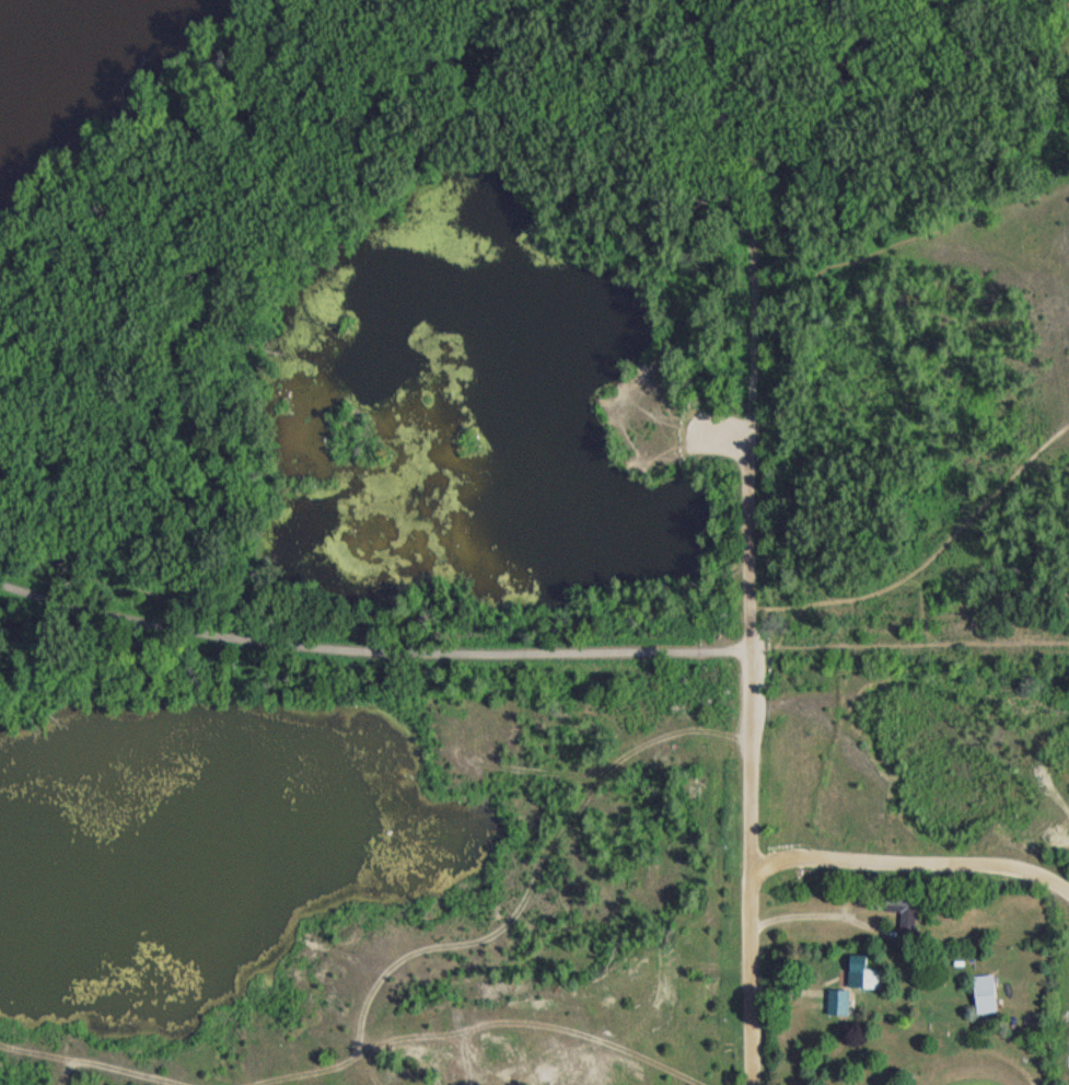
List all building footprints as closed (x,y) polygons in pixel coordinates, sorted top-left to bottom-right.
[(914,900),(883,900),(883,918),(898,918),(898,947),(914,947),(914,900)] [(877,994),(878,975),(866,975),(866,962),(846,961),(845,995),(833,995),(832,1019),(854,1019),(855,993),(877,994)] [(992,982),(971,982),(971,1020),(992,1020),(992,982)]
